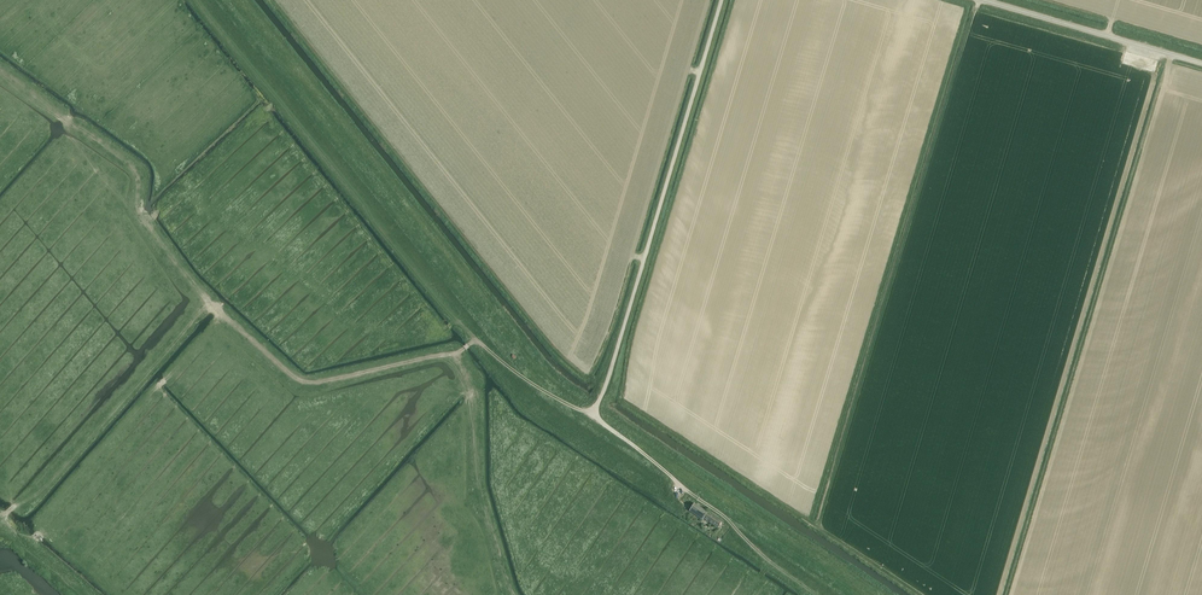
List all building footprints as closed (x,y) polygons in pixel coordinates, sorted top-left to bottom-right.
[(695,503),(693,506),(689,511),(703,520),(704,519),(718,528),(722,522),(695,503)]
